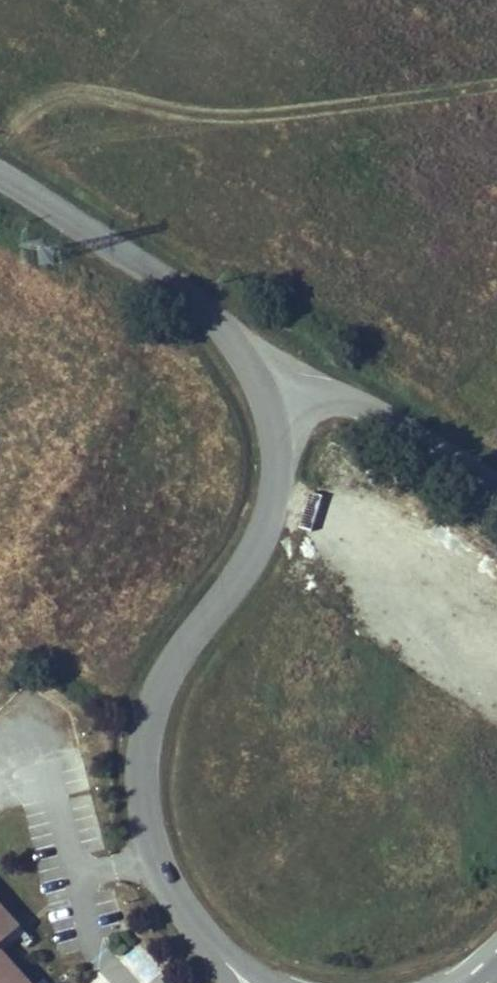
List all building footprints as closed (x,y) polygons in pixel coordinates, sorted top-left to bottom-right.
[(426,564),(443,538),(362,484),(345,510),(426,564)] [(496,612),(496,575),(461,551),(443,577),(496,612)] [(0,909),(0,953),(22,933),(0,909)] [(120,962),(144,982),(157,967),(133,947),(120,962)] [(0,957),(0,982),(24,982),(0,957)]
